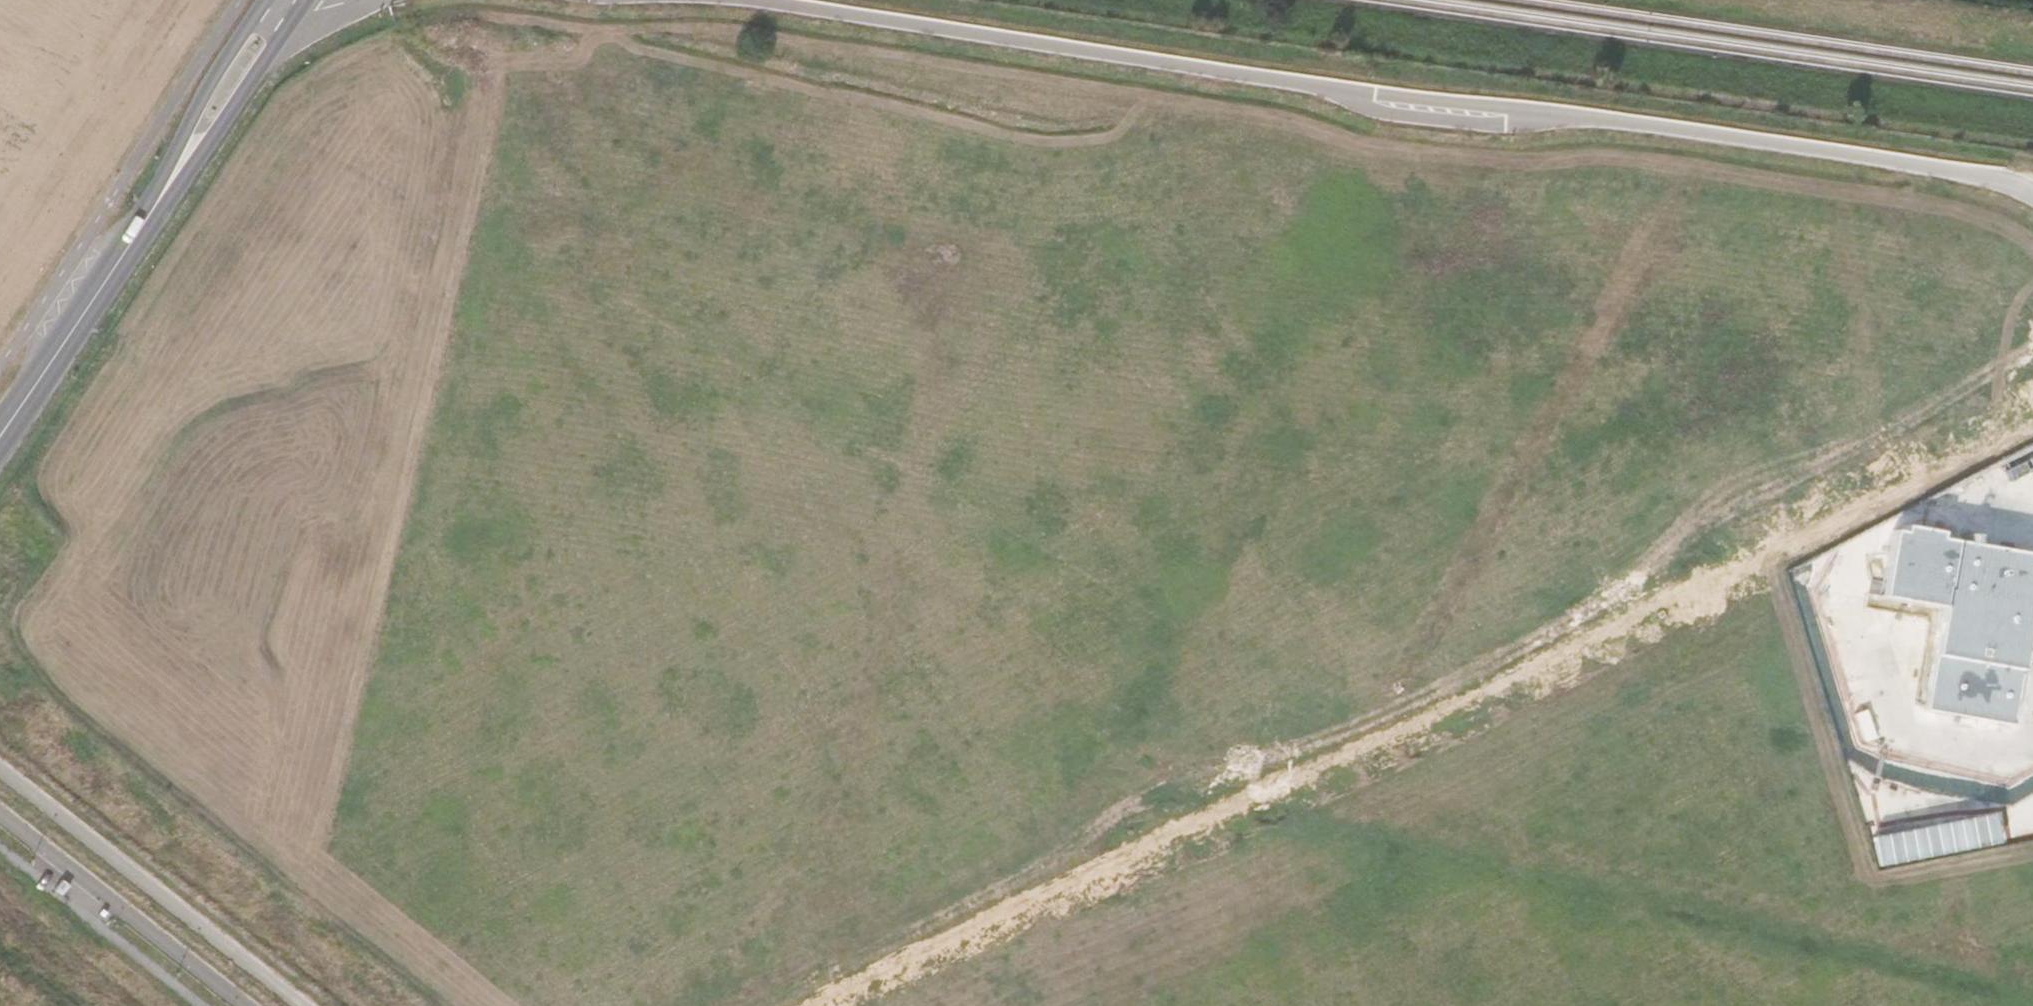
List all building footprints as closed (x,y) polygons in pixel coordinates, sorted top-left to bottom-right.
[(1883,597),(1944,608),(1928,712),(2016,724),(2032,630),(2032,551),(1896,530),(1883,597)] [(2003,810),(1874,831),(1879,864),(2009,843),(2003,810)]
